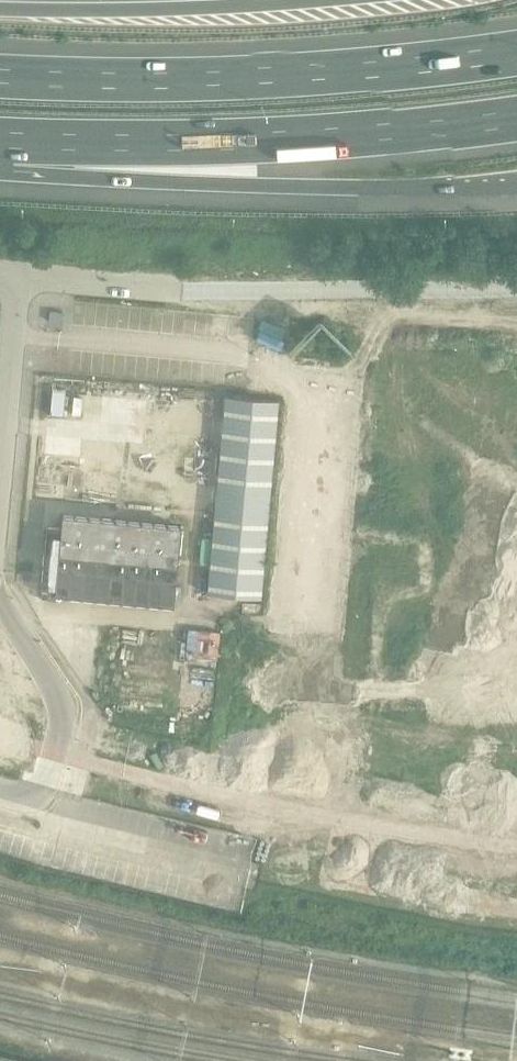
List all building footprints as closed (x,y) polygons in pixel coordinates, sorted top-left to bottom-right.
[(225,397),(207,594),(260,599),(278,401),(225,397)] [(61,516),(54,595),(186,606),(193,527),(61,516)] [(191,628),(188,651),(219,655),(222,631),(191,628)]
